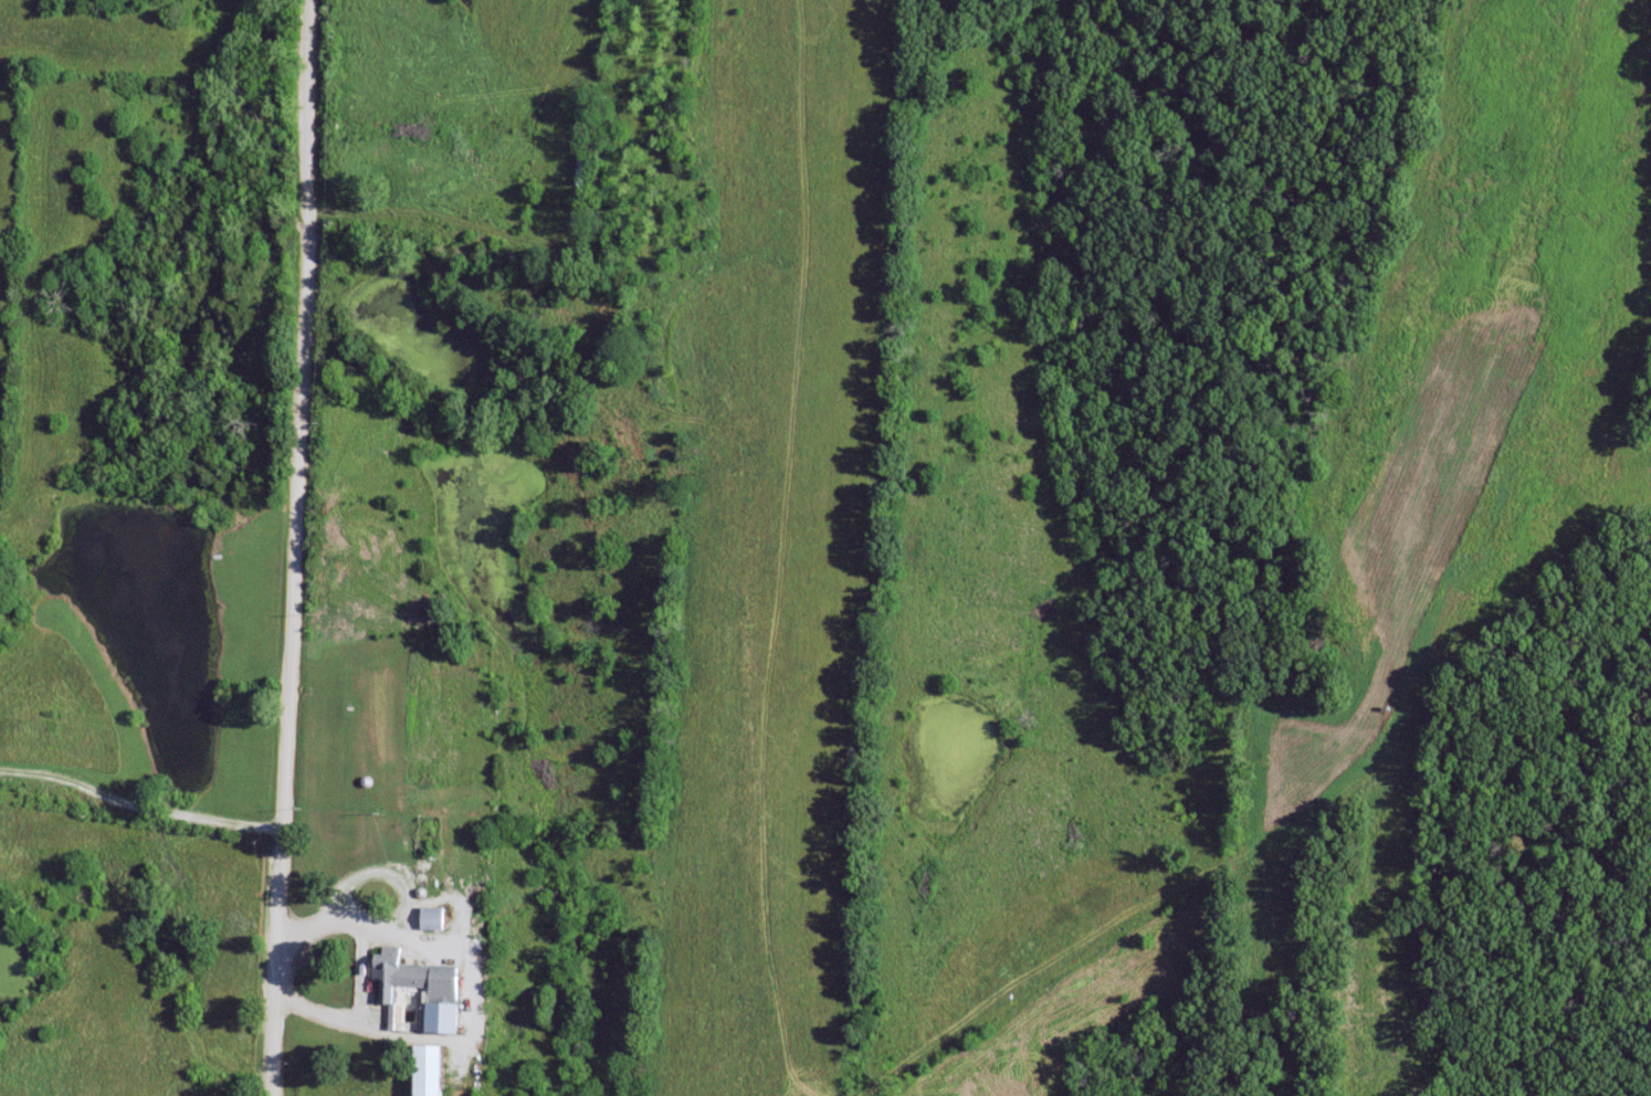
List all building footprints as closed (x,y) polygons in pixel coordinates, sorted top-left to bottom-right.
[(449,907),(423,907),(423,930),(449,930),(449,907)] [(398,986),(433,987),(432,1001),(462,1002),(463,966),(405,964),(405,947),(386,946),(386,954),(380,954),(378,1004),(397,1004),(398,986)] [(448,1045),(422,1045),(422,1095),(448,1095),(448,1045)]
